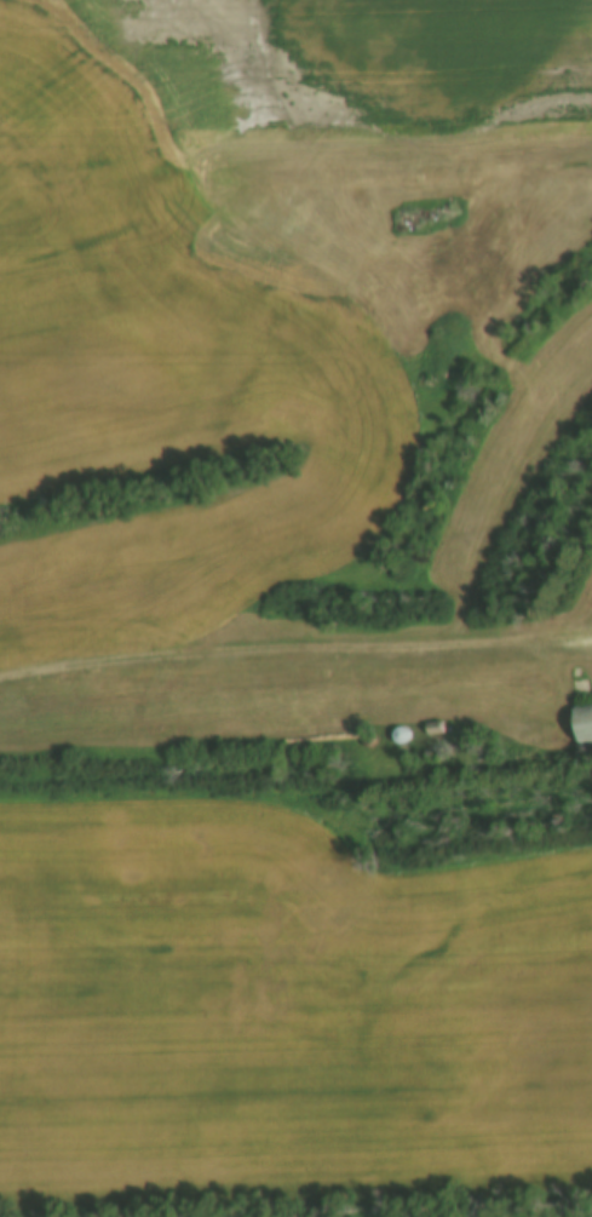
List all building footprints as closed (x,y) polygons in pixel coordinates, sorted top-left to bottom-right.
[(591,743),(591,705),(578,706),(581,744),(591,743)]
